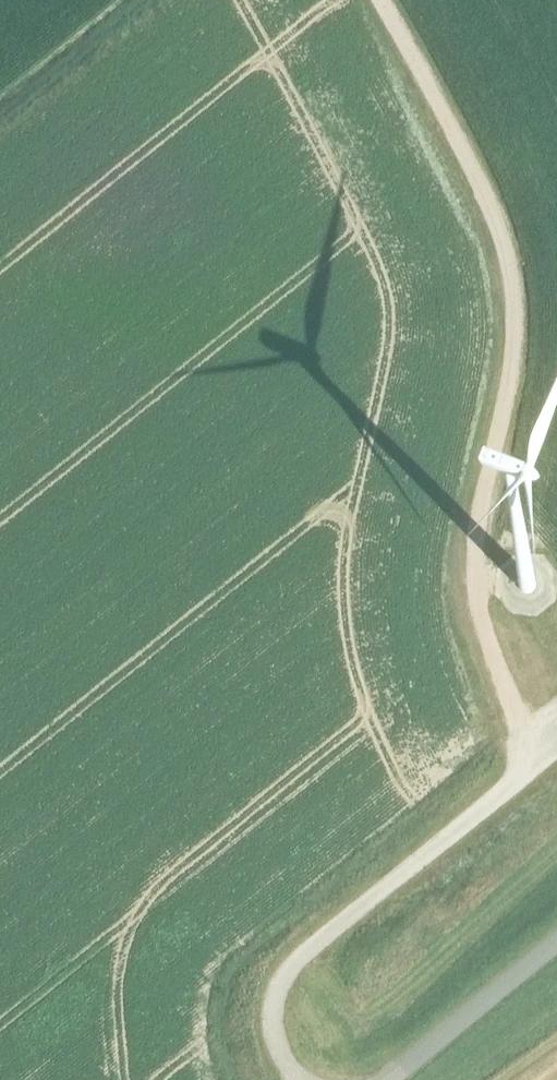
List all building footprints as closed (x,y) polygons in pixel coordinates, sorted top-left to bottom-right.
[(530,551),(518,555),(524,577),(537,573),(530,551)]
